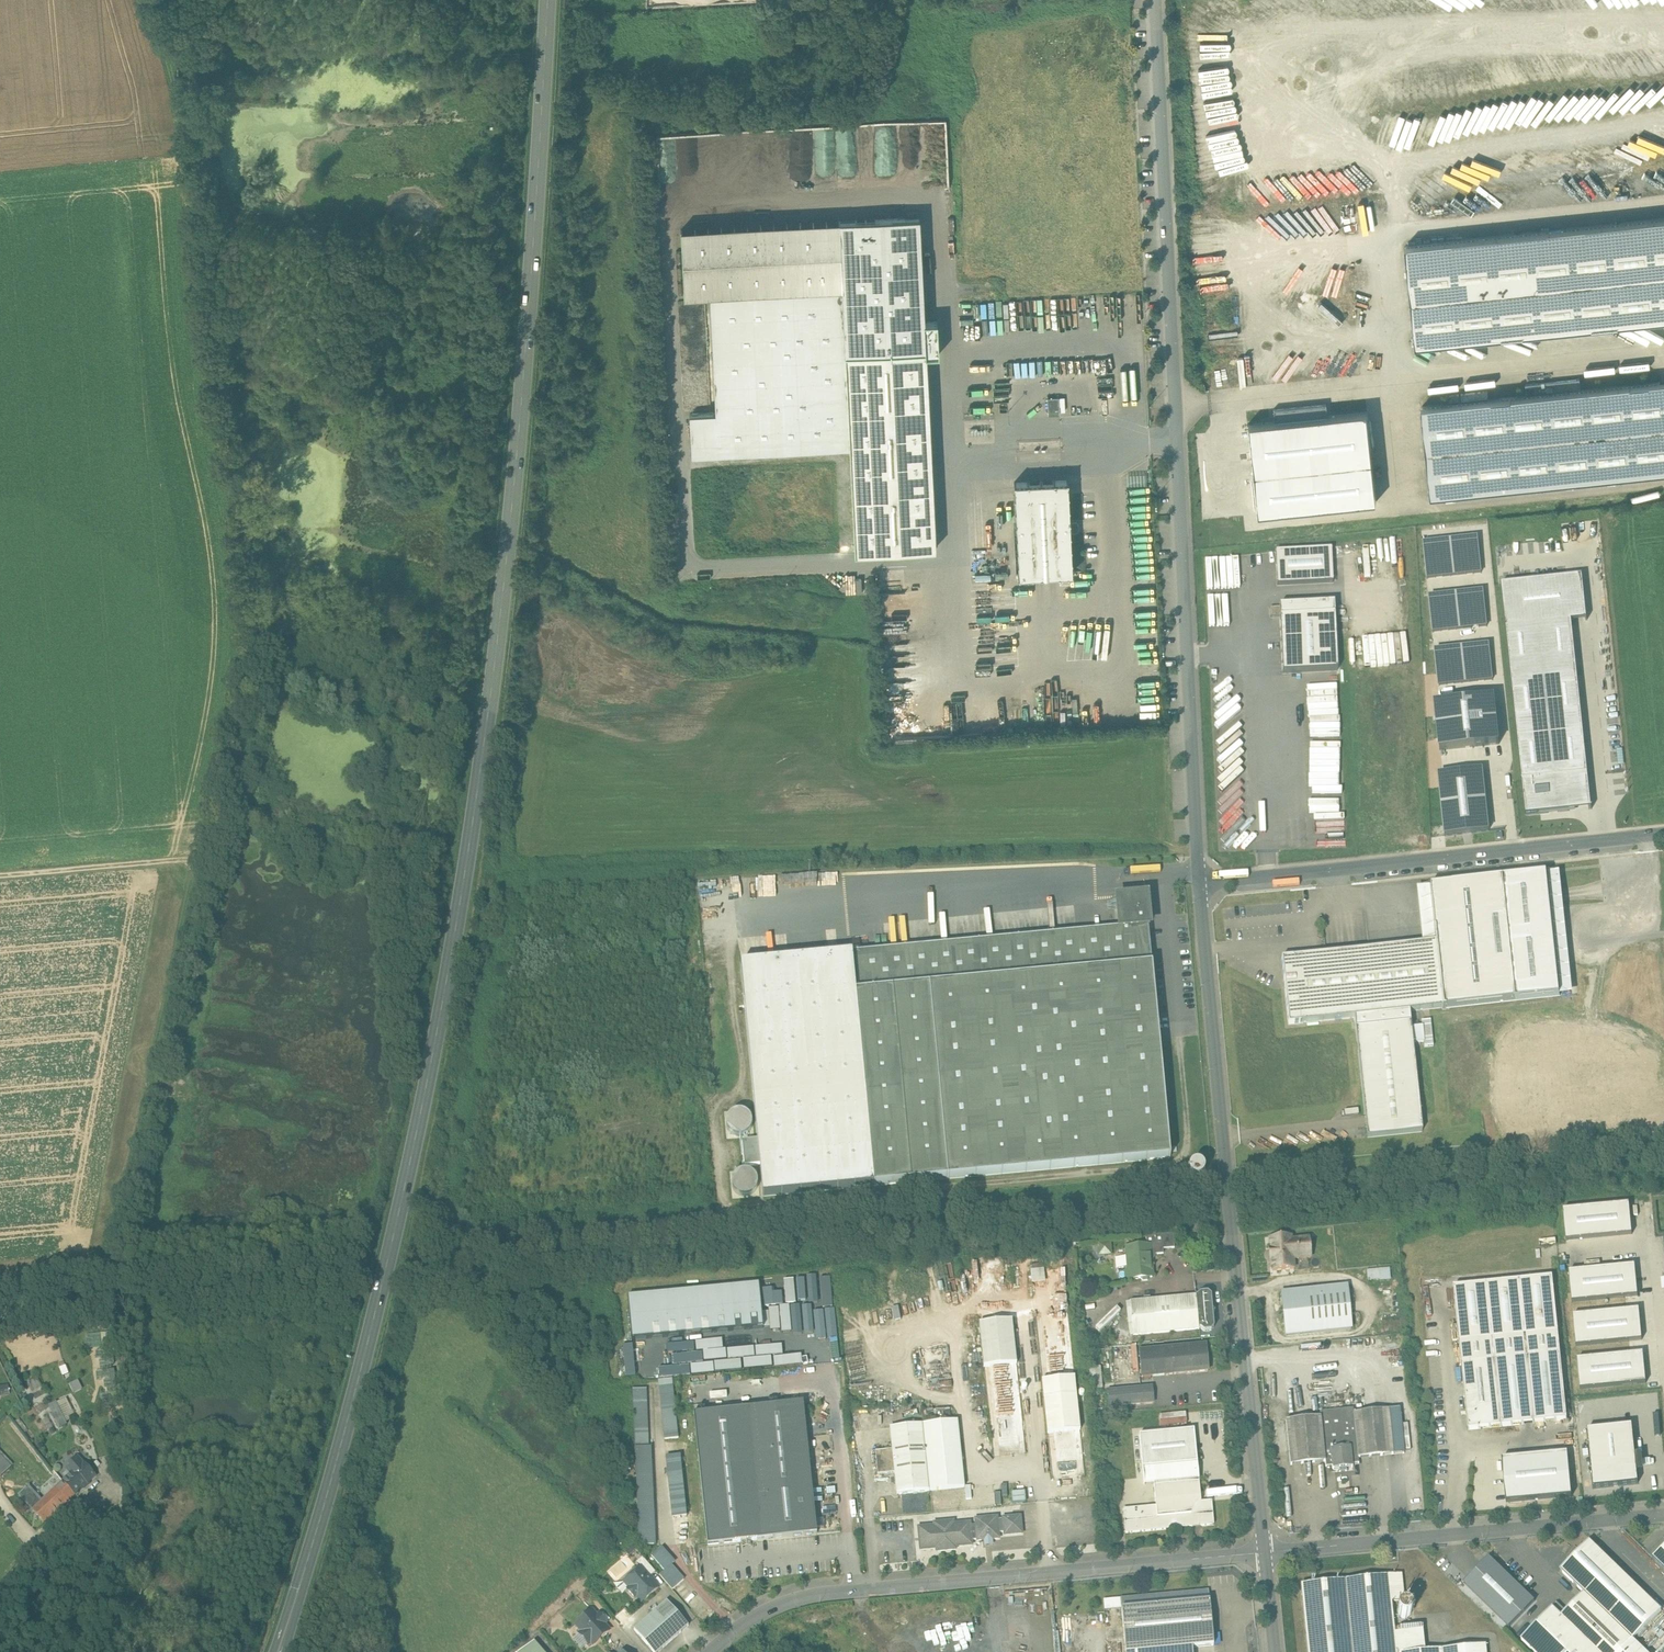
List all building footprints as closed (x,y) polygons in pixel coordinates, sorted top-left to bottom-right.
[(919,217),(681,229),(684,297),(711,295),(716,412),(690,413),(692,454),(850,447),(855,552),(936,548),(926,356),(939,355),(937,321),(925,322),(919,217)] [(1406,245),(1416,345),(1663,319),(1663,217),(1406,245)] [(1526,383),(1527,394),(1422,406),(1431,495),(1663,470),(1663,380),(1581,389),(1580,378),(1526,383)] [(1488,390),(1461,393),(1462,400),(1488,397),(1488,390)] [(1049,413),(1065,412),(1064,396),(1048,397),(1049,413)] [(1377,502),(1369,411),(1327,415),(1327,404),(1275,408),(1276,421),(1249,423),(1256,511),(1377,502)] [(1146,474),(1126,475),(1127,485),(1147,484),(1146,474)] [(1068,479),(1014,482),(1019,576),(1073,573),(1071,532),(1077,532),(1079,528),(1079,523),(1077,520),(1070,520),(1068,479)] [(1275,552),(1277,583),(1333,581),(1331,549),(1275,552)] [(1525,816),(1591,810),(1574,620),(1588,619),(1584,577),(1505,584),(1525,816)] [(1430,595),(1431,606),(1477,604),(1477,605),(1485,605),(1485,593),(1430,595)] [(1333,605),(1280,607),(1283,673),(1335,671),(1333,605)] [(1491,646),(1436,649),(1438,685),(1493,681),(1491,646)] [(1440,751),(1500,746),(1496,699),(1437,704),(1440,751)] [(1450,752),(1451,760),(1475,757),(1474,749),(1450,752)] [(1440,774),(1445,836),(1490,832),(1485,770),(1440,774)] [(1548,874),(1561,996),(1573,994),(1561,873),(1548,874)] [(1504,879),(1517,1000),(1561,996),(1548,874),(1504,879)] [(1504,879),(1430,887),(1435,942),(1442,1008),(1442,1010),(1445,1009),(1445,1008),(1517,1000),(1504,879)] [(1146,898),(1118,901),(1120,929),(1148,927),(1149,927),(1146,898)] [(1120,929),(735,964),(756,1196),(1170,1158),(1170,1154),(1169,1154),(1152,970),(1153,970),(1152,966),(1148,927),(1120,929)] [(1435,942),(1293,957),(1300,1023),(1410,1011),(1442,1008),(1435,942)] [(1293,957),(1282,958),(1289,1024),(1300,1023),(1293,957)] [(1410,1011),(1355,1017),(1367,1138),(1422,1132),(1410,1011)] [(1413,1026),(1413,1041),(1424,1041),(1423,1026),(1413,1026)] [(1205,1164),(1190,1162),(1189,1174),(1204,1176),(1205,1164)] [(1630,1204),(1562,1210),(1565,1240),(1633,1234),(1630,1204)] [(1162,1243),(1149,1245),(1151,1259),(1153,1259),(1155,1256),(1155,1254),(1164,1253),(1163,1248),(1175,1248),(1174,1234),(1161,1235),(1162,1243)] [(1291,1236),(1270,1238),(1271,1249),(1269,1249),(1270,1260),(1272,1260),(1273,1270),(1294,1268),(1294,1259),(1298,1259),(1296,1239),(1292,1239),(1291,1236)] [(1309,1238),(1296,1239),(1298,1259),(1311,1257),(1309,1238)] [(1110,1242),(1099,1243),(1099,1249),(1103,1254),(1111,1254),(1110,1242)] [(1137,1246),(1127,1247),(1128,1256),(1118,1257),(1119,1268),(1129,1267),(1129,1268),(1126,1271),(1127,1276),(1130,1279),(1141,1278),(1143,1281),(1148,1280),(1150,1277),(1153,1277),(1151,1259),(1149,1245),(1143,1245),(1140,1243),(1137,1246)] [(1635,1266),(1570,1271),(1573,1302),(1638,1297),(1635,1266)] [(1389,1269),(1380,1269),(1381,1279),(1390,1278),(1389,1269)] [(1377,1270),(1368,1271),(1369,1275),(1369,1280),(1378,1279),(1377,1270)] [(1044,1271),(1031,1272),(1032,1283),(1045,1282),(1044,1271)] [(818,1299),(817,1275),(786,1277),(787,1300),(818,1299)] [(1553,1277),(1455,1287),(1469,1429),(1567,1419),(1553,1277)] [(755,1283),(627,1295),(631,1339),(759,1327),(755,1283)] [(1347,1285),(1282,1292),(1286,1336),(1352,1329),(1347,1285)] [(829,1286),(821,1286),(821,1299),(829,1299),(829,1286)] [(1211,1295),(1208,1293),(1207,1292),(1204,1290),(1202,1293),(1201,1293),(1197,1296),(1200,1328),(1201,1328),(1204,1331),(1211,1331),(1214,1327),(1213,1314),(1215,1311),(1212,1309),(1211,1295)] [(1197,1296),(1130,1302),(1134,1335),(1200,1329),(1200,1328),(1197,1296)] [(1640,1309),(1574,1316),(1577,1346),(1643,1339),(1640,1309)] [(1068,1313),(1035,1316),(1052,1478),(1085,1476),(1068,1313)] [(1012,1319),(979,1322),(993,1456),(1026,1452),(1012,1319)] [(778,1343),(750,1344),(750,1354),(778,1353),(778,1343)] [(1206,1344),(1188,1346),(1191,1372),(1209,1371),(1206,1344)] [(719,1355),(747,1354),(747,1345),(719,1346),(719,1355)] [(633,1346),(623,1347),(626,1376),(635,1375),(633,1346)] [(1188,1346),(1140,1351),(1142,1377),(1191,1372),(1188,1346)] [(1581,1386),(1647,1382),(1645,1353),(1579,1357),(1581,1386)] [(722,1368),(797,1364),(797,1355),(721,1359),(722,1368)] [(1100,1367),(1088,1368),(1090,1390),(1102,1389),(1100,1367)] [(34,1392),(43,1387),(37,1377),(29,1382),(34,1392)] [(79,1380),(70,1383),(73,1392),(82,1388),(79,1380)] [(0,1386),(0,1396),(10,1393),(8,1384),(0,1386)] [(1153,1385),(1108,1390),(1110,1408),(1155,1403),(1153,1385)] [(674,1386),(659,1387),(664,1439),(679,1438),(674,1386)] [(647,1389),(632,1389),(635,1445),(650,1444),(647,1389)] [(804,1402),(694,1413),(699,1457),(708,1545),(774,1538),(817,1533),(804,1402)] [(57,1406),(40,1415),(51,1436),(68,1427),(57,1406)] [(1353,1408),(1321,1411),(1321,1416),(1326,1461),(1326,1466),(1333,1466),(1333,1469),(1353,1467),(1353,1464),(1359,1463),(1359,1458),(1358,1457),(1354,1413),(1353,1408)] [(1400,1408),(1354,1413),(1358,1457),(1359,1458),(1404,1453),(1400,1408)] [(1161,1424),(1187,1423),(1187,1412),(1161,1413),(1161,1424)] [(1321,1416),(1286,1420),(1291,1465),(1326,1461),(1321,1416)] [(958,1420),(923,1424),(930,1491),(964,1487),(958,1420)] [(923,1424),(890,1427),(892,1449),(895,1472),(897,1494),(930,1491),(923,1424)] [(1631,1425),(1587,1430),(1595,1488),(1639,1482),(1631,1425)] [(652,1447),(636,1447),(639,1545),(655,1545),(652,1447)] [(892,1449),(875,1451),(878,1474),(895,1472),(892,1449)] [(1569,1452),(1504,1456),(1507,1500),(1572,1496),(1569,1452)] [(682,1455),(666,1457),(672,1519),(688,1517),(682,1455)] [(0,1456),(0,1475),(2,1476),(11,1467),(0,1456)] [(79,1459),(68,1469),(73,1474),(84,1465),(79,1459)] [(28,1464),(21,1469),(25,1474),(32,1469),(28,1464)] [(73,1474),(63,1484),(74,1496),(95,1477),(84,1465),(73,1474)] [(1199,1480),(1154,1484),(1156,1506),(1124,1509),(1126,1533),(1214,1525),(1212,1501),(1201,1502),(1199,1480)] [(113,1482),(101,1487),(104,1494),(117,1489),(113,1482)] [(63,1484),(42,1503),(28,1488),(27,1489),(25,1490),(25,1491),(20,1496),(45,1523),(74,1496),(63,1484)] [(997,1517),(975,1519),(976,1525),(977,1540),(977,1541),(986,1540),(986,1543),(991,1542),(991,1539),(999,1539),(999,1533),(1004,1532),(1005,1535),(1022,1534),(1021,1516),(1003,1518),(1003,1519),(998,1519),(997,1517)] [(953,1521),(934,1523),(934,1526),(918,1527),(920,1550),(936,1549),(937,1551),(956,1550),(956,1547),(972,1545),(972,1540),(977,1540),(976,1525),(971,1526),(970,1522),(954,1524),(953,1521)] [(1615,1564),(1590,1541),(1561,1570),(1585,1593),(1586,1594),(1615,1564)] [(674,1561),(662,1547),(651,1557),(664,1571),(671,1564),(674,1561)] [(1653,1559),(1663,1570),(1663,1547),(1653,1559)] [(1535,1601),(1489,1557),(1464,1584),(1510,1628),(1535,1601)] [(656,1572),(642,1558),(636,1563),(640,1569),(641,1568),(649,1578),(656,1572)] [(659,1575),(673,1590),(684,1579),(671,1564),(664,1571),(659,1575)] [(1662,1610),(1615,1564),(1586,1594),(1633,1640),(1633,1639),(1662,1610)] [(649,1578),(641,1568),(640,1569),(625,1582),(630,1589),(628,1590),(634,1598),(637,1596),(642,1602),(658,1588),(649,1578)] [(1301,1584),(1308,1651),(1397,1651),(1392,1602),(1404,1600),(1402,1574),(1301,1584)] [(1121,1598),(1122,1609),(1121,1609),(1124,1640),(1118,1641),(1119,1651),(1141,1651),(1214,1645),(1210,1601),(1209,1590),(1121,1598)] [(1585,1593),(1566,1612),(1562,1616),(1563,1617),(1598,1651),(1621,1651),(1633,1640),(1586,1594),(1585,1593)] [(634,1630),(654,1651),(658,1651),(689,1626),(667,1601),(634,1630)] [(1558,1603),(1522,1640),(1532,1649),(1563,1617),(1562,1616),(1566,1612),(1558,1603)] [(1407,1605),(1405,1604),(1403,1605),(1401,1605),(1400,1606),(1399,1607),(1399,1608),(1399,1609),(1398,1610),(1398,1611),(1398,1613),(1399,1615),(1400,1616),(1401,1617),(1403,1618),(1405,1618),(1407,1618),(1409,1617),(1410,1616),(1411,1615),(1411,1613),(1412,1613),(1412,1611),(1411,1609),(1411,1608),(1411,1607),(1410,1606),(1409,1605),(1407,1605)] [(592,1612),(577,1625),(583,1632),(580,1634),(589,1644),(591,1642),(593,1645),(609,1631),(592,1612)] [(1563,1617),(1532,1649),(1534,1651),(1598,1651),(1563,1617)] [(1633,1639),(1633,1640),(1621,1651),(1646,1651),(1633,1639)] [(534,1643),(524,1651),(543,1651),(534,1643)]
